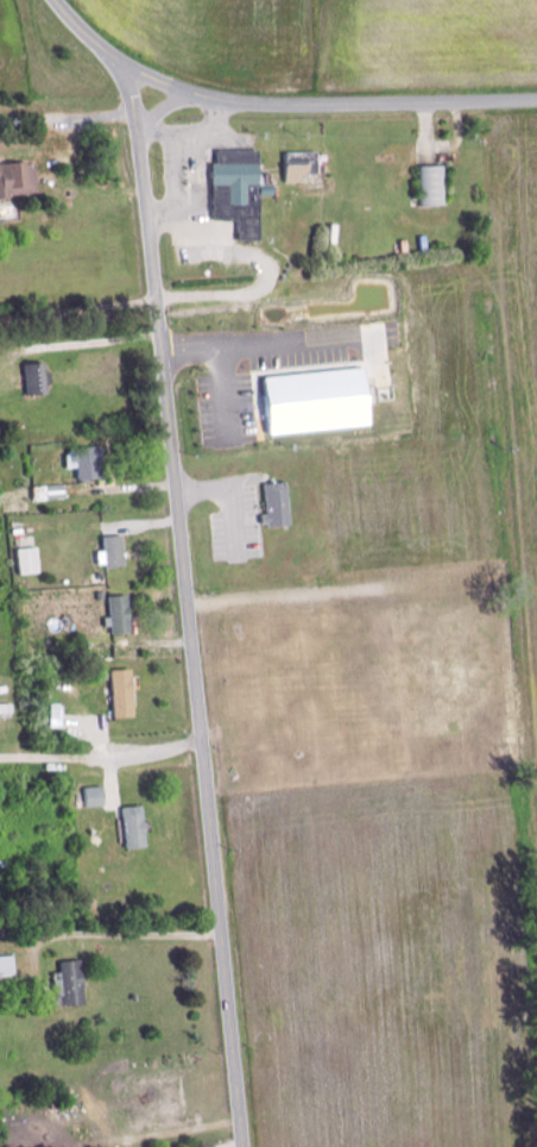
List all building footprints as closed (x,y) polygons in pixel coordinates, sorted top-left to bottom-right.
[(259,150),(260,186),(276,186),(276,198),(261,198),(263,242),(239,242),(239,220),(214,221),(213,164),(219,163),(217,151),(259,150)] [(285,152),(285,182),(314,182),(314,175),(327,175),(327,155),(317,155),(317,152),(285,152)] [(34,193),(31,160),(0,163),(0,195),(34,193)] [(418,165),(419,206),(446,205),(444,165),(418,165)] [(279,389),(270,390),(267,359),(234,363),(239,411),(281,406),(279,389)] [(45,362),(23,362),(23,395),(45,395),(45,362)] [(365,368),(369,427),(268,437),(263,378),(365,368)] [(103,475),(99,444),(63,449),(65,467),(74,466),(76,478),(103,475)] [(288,482),(292,527),(267,529),(267,525),(261,525),(261,516),(267,516),(264,484),(288,482)] [(34,484),(34,493),(32,493),(32,496),(61,496),(61,484),(34,484)] [(105,566),(123,564),(118,533),(100,535),(105,566)] [(35,546),(16,546),(16,571),(35,571),(35,546)] [(126,631),(127,594),(108,594),(108,631),(126,631)] [(110,668),(110,715),(131,715),(131,668),(110,668)] [(101,785),(82,785),(82,804),(101,804),(101,785)] [(121,805),(123,846),(143,845),(141,804),(121,805)] [(11,954),(0,954),(0,976),(11,976),(11,954)] [(57,959),(58,970),(52,971),(53,1004),(80,1003),(79,958),(57,959)]
